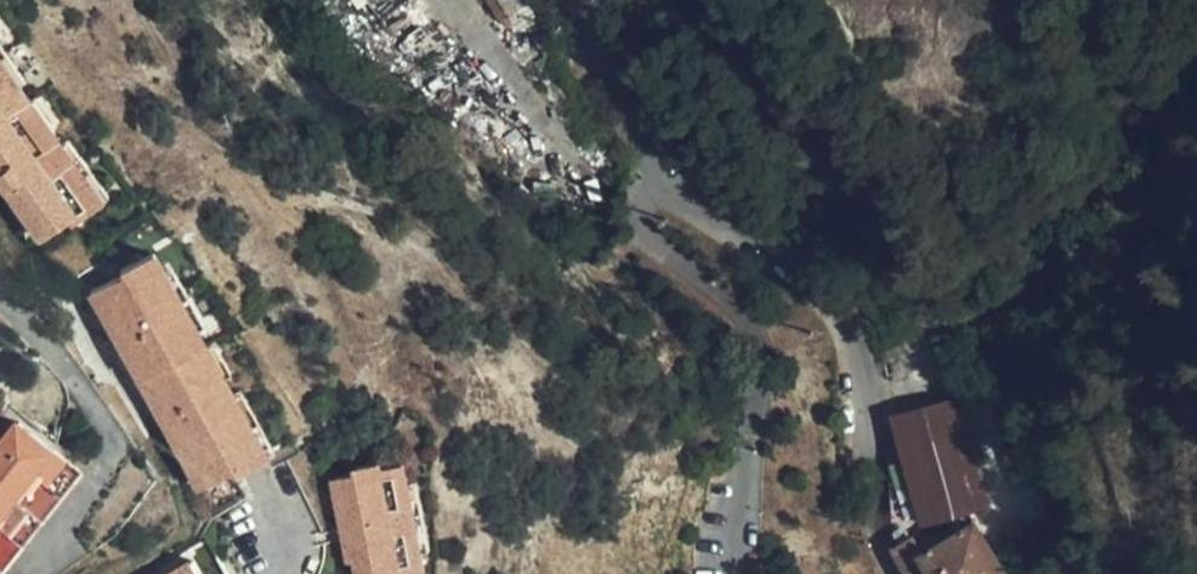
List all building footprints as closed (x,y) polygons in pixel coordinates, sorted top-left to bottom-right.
[(509,9),(521,0),(502,0),(509,9)] [(509,9),(523,28),(534,30),(543,23),(527,0),(521,0),(509,9)] [(0,61),(0,189),(32,237),(63,216),(66,220),(95,199),(0,61)] [(265,454),(154,251),(119,270),(121,275),(93,290),(198,483),(227,467),(230,473),(265,454)] [(986,503),(956,398),(892,418),(921,522),(986,503)] [(82,471),(20,420),(0,445),(0,565),(5,569),(82,471)] [(427,554),(434,551),(409,441),(388,444),(387,438),(360,445),(361,451),(343,455),(364,542),(372,540),(377,561),(363,573),(431,573),(427,554)] [(887,551),(901,573),(1003,573),(1005,573),(976,522),(922,553),(912,537),(887,551)] [(195,558),(172,573),(205,573),(195,558)]
